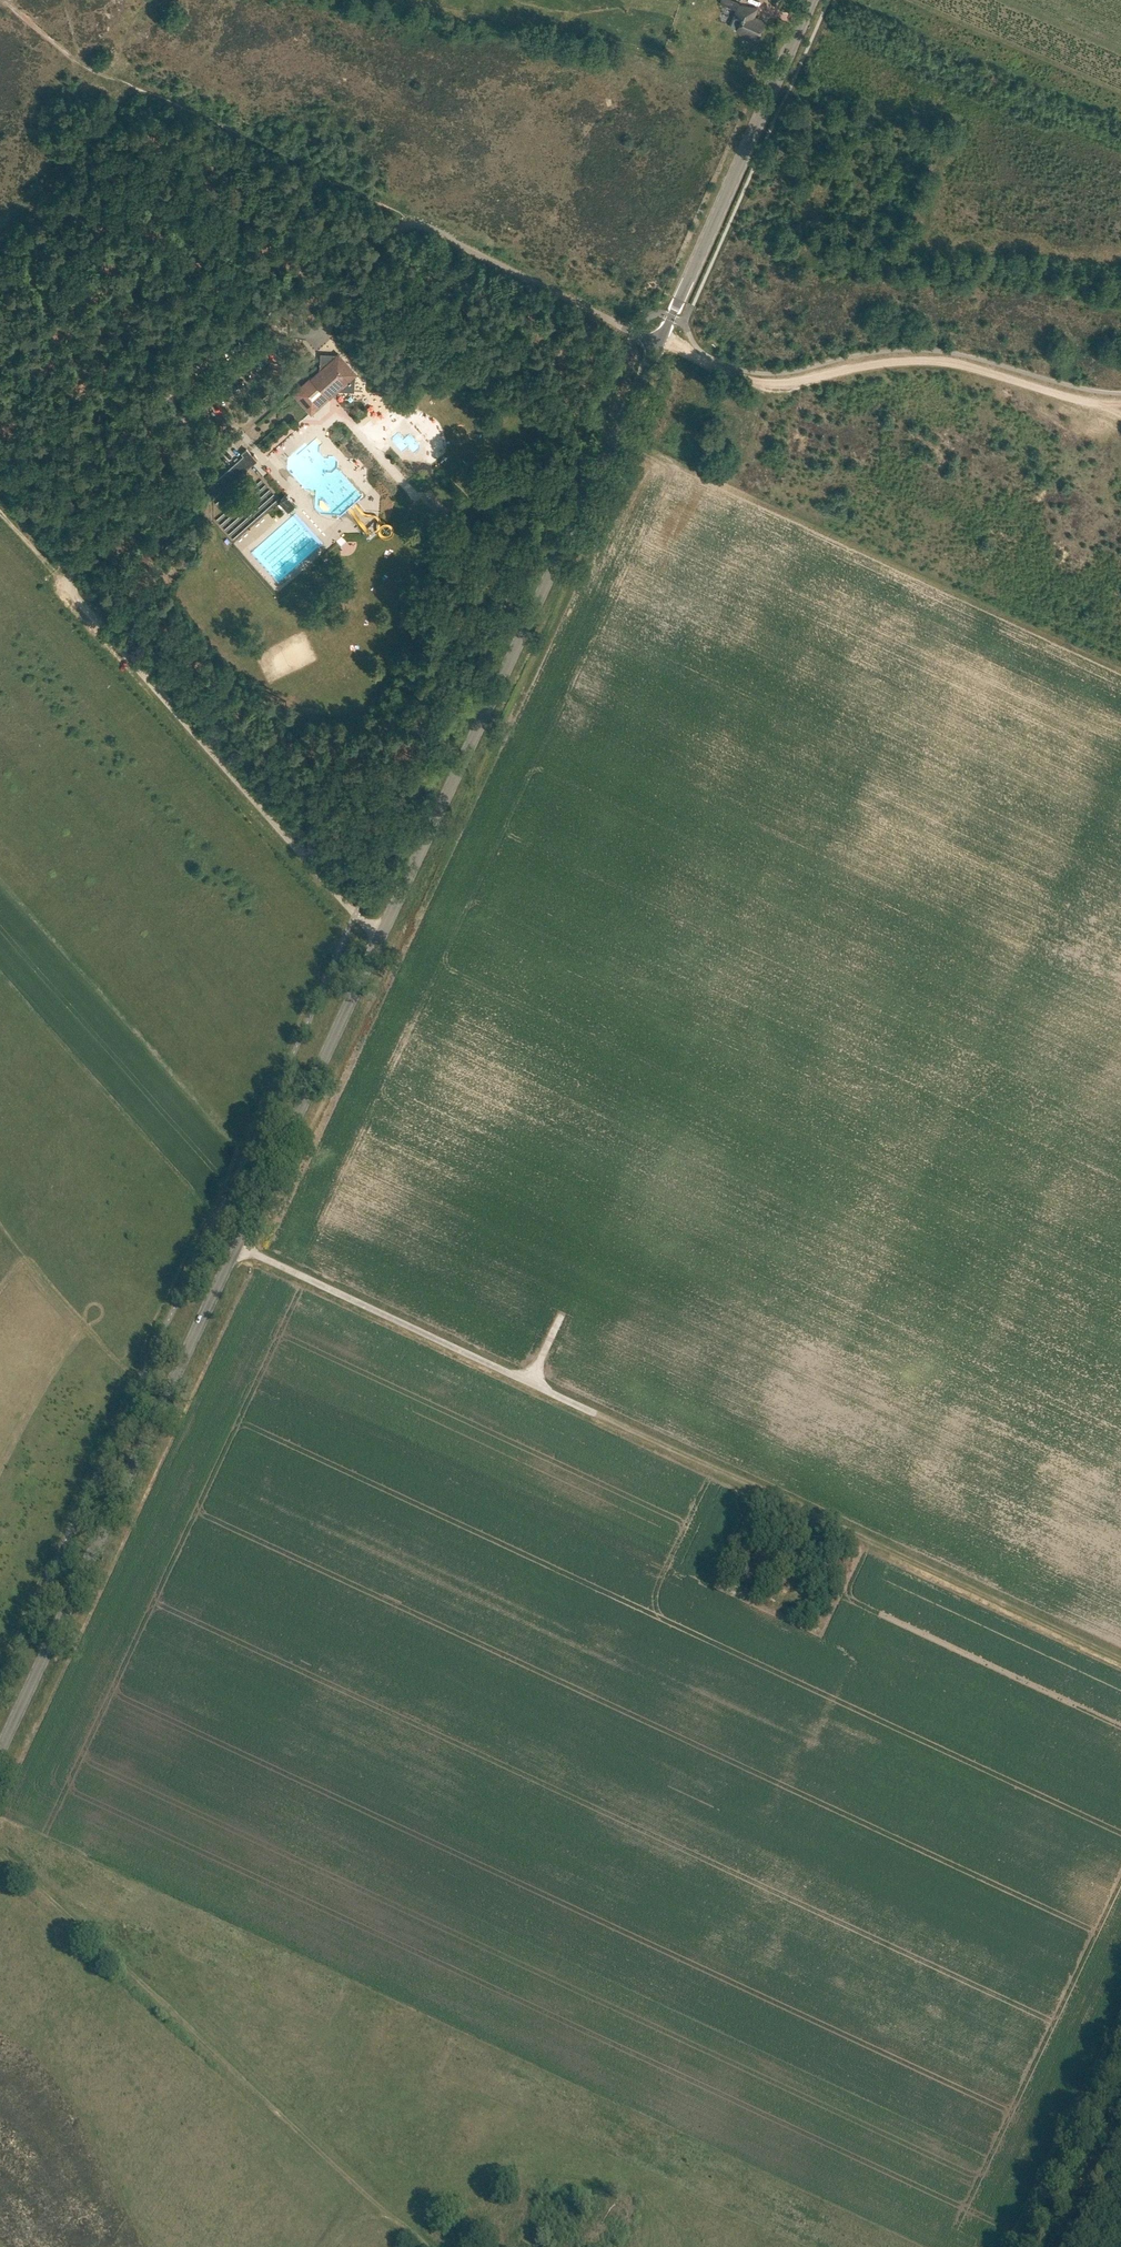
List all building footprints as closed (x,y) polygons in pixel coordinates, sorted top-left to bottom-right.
[(736,31),(756,40),(764,22),(743,13),(746,7),(738,6),(732,19),(729,27),(736,30),(736,31)] [(312,416),(315,417),(333,401),(334,394),(357,396),(358,377),(343,359),(340,359),(297,396),(297,399),(312,416)] [(246,458),(210,490),(218,498),(260,461),(257,456),(255,458),(249,451),(244,456),(246,458)] [(283,499),(291,509),(299,502),(290,492),(287,494),(286,493),(282,497),(283,498),(283,499)]
